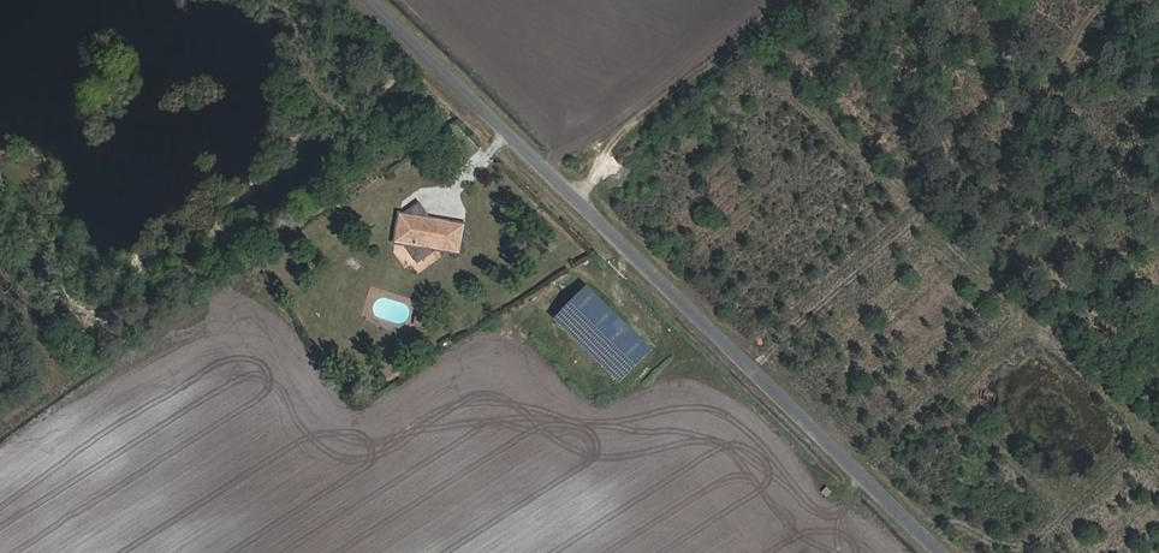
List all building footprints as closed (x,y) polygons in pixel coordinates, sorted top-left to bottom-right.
[(457,212),(389,200),(383,232),(452,242),(457,212)] [(613,372),(645,338),(582,275),(549,307),(613,372)]
